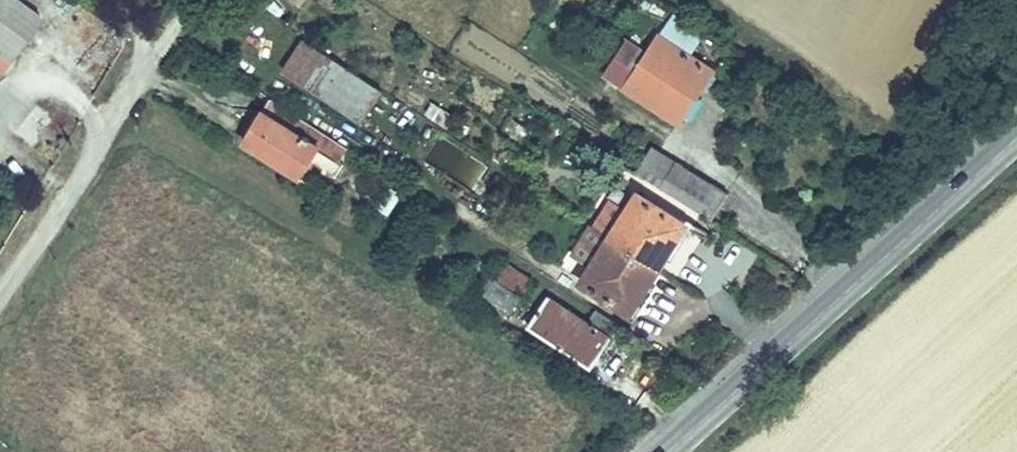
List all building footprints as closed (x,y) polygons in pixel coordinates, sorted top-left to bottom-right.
[(40,16),(18,0),(0,0),(0,72),(9,60),(40,16)] [(85,10),(68,35),(96,54),(113,29),(85,10)] [(703,36),(672,16),(663,29),(687,44),(693,36),(700,40),(703,36)] [(678,123),(713,70),(690,56),(700,40),(693,36),(687,44),(663,29),(624,88),(678,123)] [(382,91),(303,40),(284,70),(363,121),(382,91)] [(348,148),(271,99),(244,142),(300,177),(311,160),(336,175),(344,163),(340,160),(348,148)] [(661,189),(677,163),(652,146),(635,173),(661,189)] [(728,194),(677,163),(661,189),(712,220),(728,194)] [(658,268),(686,224),(638,193),(626,212),(612,234),(610,238),(658,268)] [(612,234),(626,212),(612,202),(598,224),(612,234)] [(630,313),(658,268),(610,238),(582,282),(630,313)] [(511,314),(533,280),(506,263),(495,280),(494,279),(485,293),(483,296),(511,314)] [(485,293),(494,279),(489,275),(479,290),(485,293)] [(599,357),(620,324),(596,309),(587,323),(547,296),(528,326),(586,364),(592,368),(599,357)]
